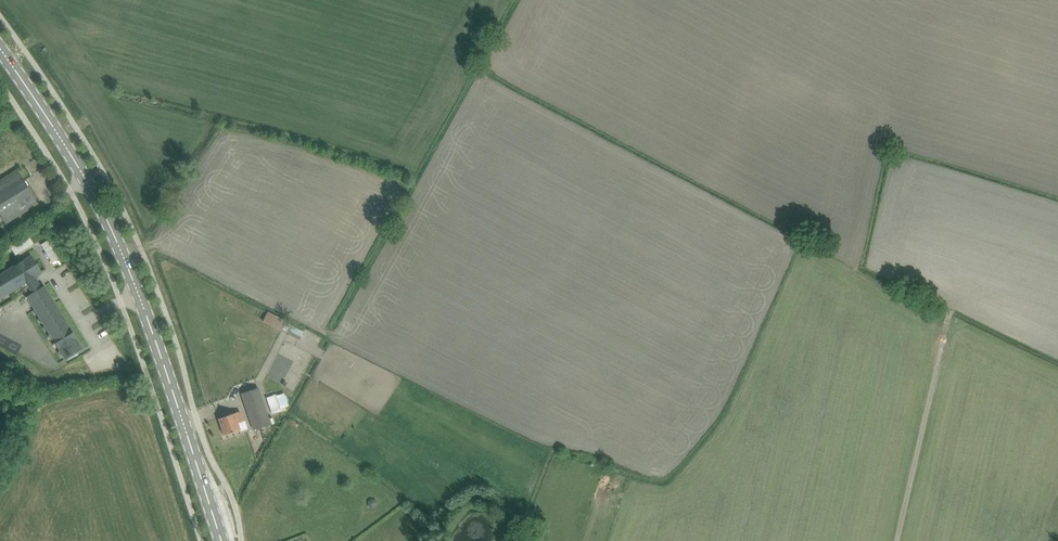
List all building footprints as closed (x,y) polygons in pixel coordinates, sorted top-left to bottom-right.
[(17,170),(0,181),(0,213),(6,223),(38,204),(17,170)] [(7,253),(27,244),(24,236),(4,245),(7,253)] [(43,262),(52,258),(44,238),(35,241),(43,262)] [(0,274),(0,298),(21,286),(27,296),(26,296),(65,359),(83,348),(44,285),(40,288),(34,277),(42,272),(31,255),(0,274)] [(304,331),(292,325),(289,332),(288,333),(300,339),(304,331)] [(106,338),(98,341),(100,347),(108,344),(106,338)] [(283,369),(263,368),(263,376),(275,376),(275,387),(291,388),(291,369),(284,369),(283,369)] [(254,429),(264,426),(271,424),(258,388),(242,393),(254,429)] [(277,395),(276,393),(266,397),(272,414),(282,411),(281,409),(289,405),(284,392),(277,395)] [(218,418),(224,435),(240,429),(238,423),(243,421),(240,411),(218,418)] [(363,507),(370,505),(368,498),(361,500),(363,507)]
